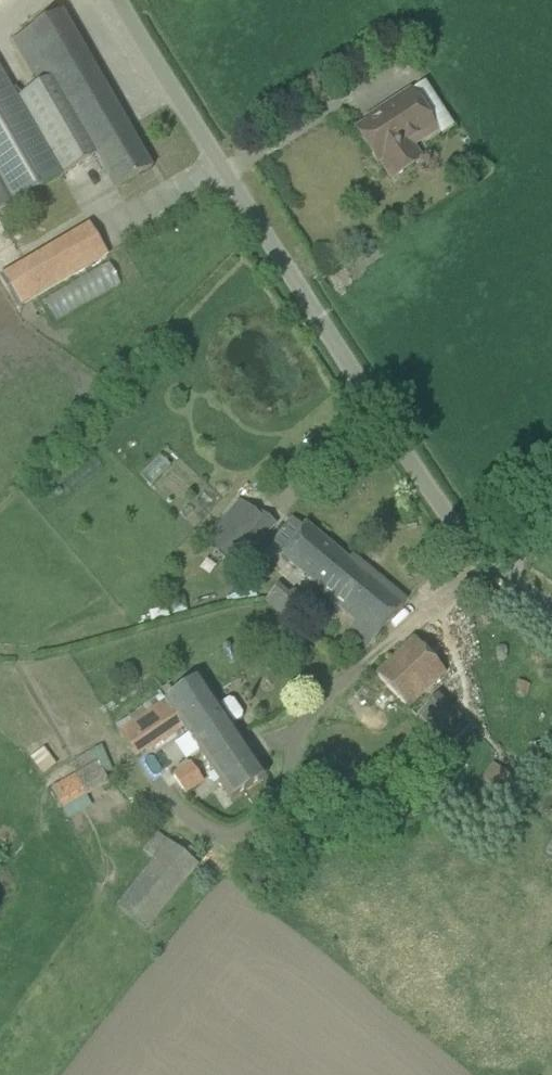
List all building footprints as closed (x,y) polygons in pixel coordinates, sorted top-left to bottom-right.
[(97,156),(117,191),(151,171),(61,14),(12,42),(37,87),(15,100),(0,73),(0,211),(97,156)] [(410,92),(377,114),(381,122),(373,127),(370,122),(356,131),(377,164),(380,162),(392,180),(421,161),(409,143),(433,127),(410,92)] [(22,303),(113,259),(96,225),(6,268),(22,303)] [(59,318),(121,282),(109,261),(47,297),(59,318)] [(254,491),(263,498),(268,491),(260,484),(254,491)] [(244,506),(226,529),(217,522),(203,540),(230,562),(243,545),(254,553),(276,526),(261,514),(258,517),(244,506)] [(322,592),(348,561),(308,527),(306,530),(292,519),(272,544),(285,555),(282,558),(322,592)] [(376,639),(403,606),(348,561),(322,592),(358,621),(356,623),(376,639)] [(278,586),(264,604),(293,627),(307,610),(290,596),(278,586)] [(488,614),(479,616),(482,627),(491,625),(488,614)] [(445,674),(413,640),(376,676),(409,709),(445,674)] [(266,777),(232,727),(242,720),(242,715),(233,702),(228,701),(219,707),(199,678),(118,733),(135,757),(144,751),(146,753),(182,729),(231,801),(266,777)] [(530,686),(517,682),(513,694),(527,698),(530,686)] [(434,700),(420,719),(442,734),(456,715),(434,700)] [(46,748),(32,758),(43,774),(58,764),(46,748)] [(98,763),(52,786),(64,810),(110,787),(98,763)] [(185,795),(203,782),(191,764),(173,777),(185,795)] [(474,789),(479,794),(492,803),(505,787),(511,778),(493,764),(474,789)] [(432,779),(432,789),(444,790),(444,779),(432,779)] [(199,866),(158,833),(145,850),(155,858),(118,905),(148,930),(199,866)]
